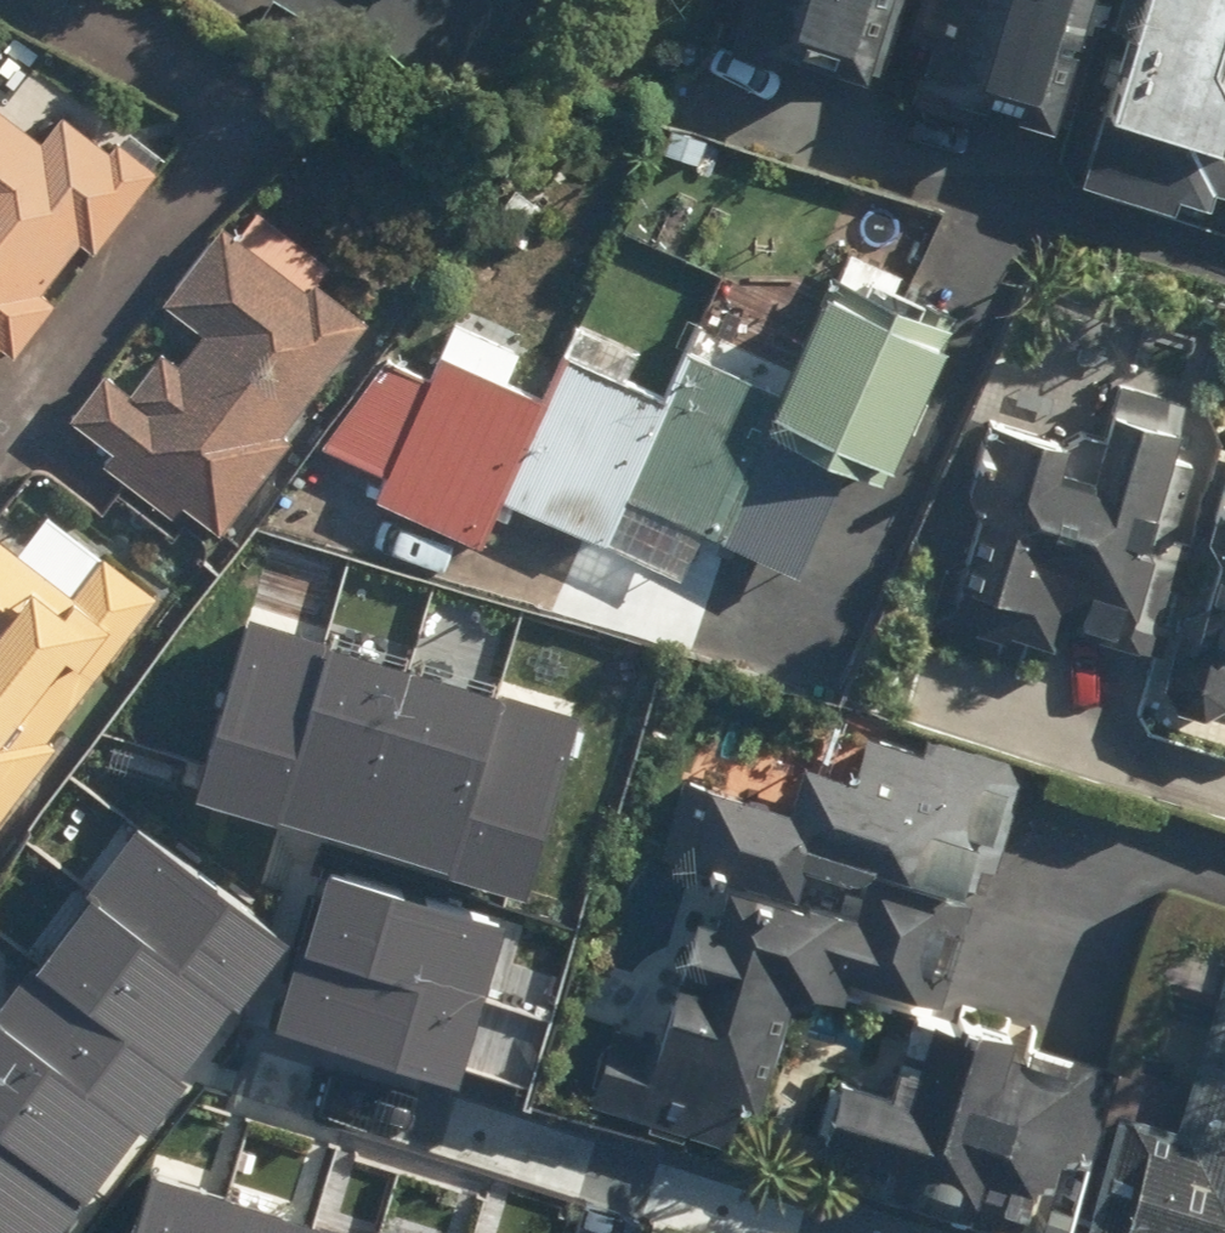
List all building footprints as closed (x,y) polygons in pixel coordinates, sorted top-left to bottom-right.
[(728,40),(885,87),(900,37),(911,0),(740,0),(728,40)] [(900,37),(927,46),(913,96),(1063,141),(1106,0),(911,0),(900,37)] [(1094,150),(1224,190),(1224,101),(1212,97),(1224,55),(1224,0),(1139,0),(1094,150)] [(1,350),(16,361),(57,304),(46,297),(81,248),(92,256),(152,170),(113,142),(106,151),(63,121),(48,143),(0,109),(0,351),(1,350)] [(184,511),(216,538),(292,443),(281,434),(371,323),(319,281),(329,269),(257,211),(233,241),(221,232),(160,308),(198,338),(176,365),(164,354),(131,394),(103,371),(63,420),(110,457),(101,467),(173,525),(184,511)] [(778,399),(719,538),(799,572),(842,471),(884,488),(957,315),(835,264),(778,399)] [(548,399),(501,504),(602,547),(605,539),(664,405),(626,389),(644,348),(581,321),(548,399)] [(432,380),(385,360),(317,450),(380,476),(370,501),(482,548),(501,504),(548,399),(506,380),(518,351),(456,324),(432,380)] [(664,405),(605,539),(687,574),(705,532),(719,538),(778,399),(683,358),(664,405)] [(1058,626),(1151,659),(1221,464),(1183,450),(1199,407),(1114,377),(1090,444),(1008,415),(936,616),(1048,656),(1058,626)] [(1164,698),(1224,719),(1224,717),(1224,528),(1164,698)] [(56,748),(46,740),(160,597),(88,540),(50,588),(0,549),(0,819),(56,748)] [(255,631),(202,804),(530,903),(583,730),(255,631)] [(908,997),(930,1003),(948,945),(936,941),(952,890),(986,901),(1023,778),(1008,773),(1013,757),(928,731),(922,751),(869,735),(853,786),(802,770),(788,818),(680,785),(654,871),(705,886),(661,1030),(615,1016),(596,1079),(643,1093),(651,1070),(759,1103),(790,1001),(820,1011),(831,973),(908,997)] [(0,1006),(0,1232),(76,1232),(291,944),(133,828),(0,1006)] [(332,880),(285,1031),(457,1084),(504,934),(332,880)] [(1163,927),(1145,988),(1206,1007),(1169,1128),(1115,1112),(1102,1154),(1078,1232),(1224,1232),(1224,946),(1163,927)] [(805,1154),(900,1182),(893,1205),(986,1232),(1078,1232),(1102,1154),(1088,1150),(1112,1071),(1027,1045),(1034,1024),(955,1000),(952,1010),(930,1003),(908,997),(878,1093),(829,1078),(805,1154)] [(148,1232),(312,1232),(164,1185),(148,1232)]
